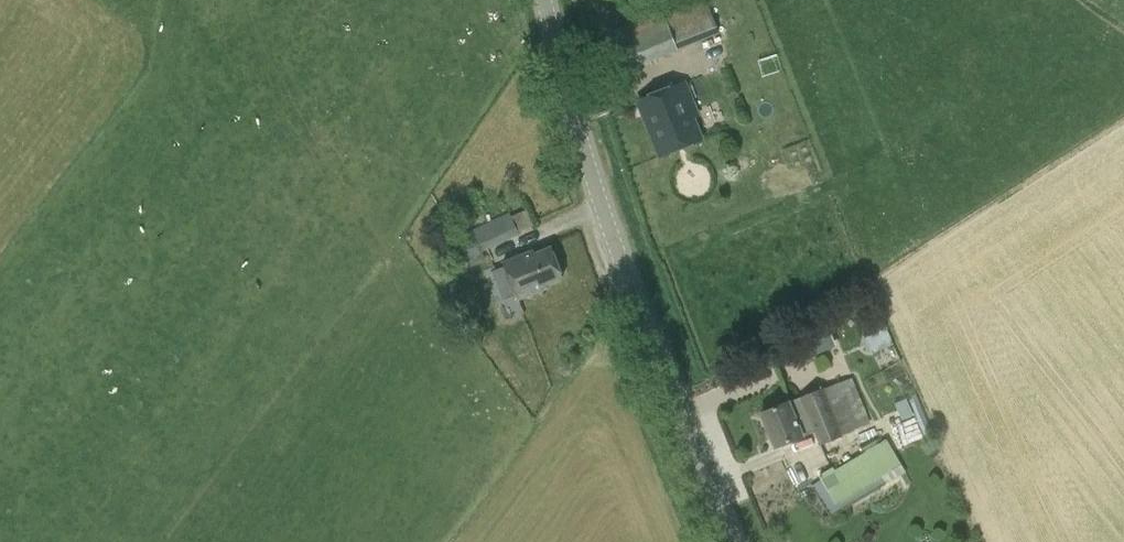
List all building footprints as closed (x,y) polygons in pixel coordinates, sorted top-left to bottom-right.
[(663,10),(601,35),(614,72),(630,67),(631,69),(678,50),(707,38),(710,46),(722,41),(706,0),(687,0),(663,10)] [(696,114),(684,83),(639,101),(661,156),(702,140),(692,115),(696,114)] [(479,253),(520,234),(519,232),(534,224),(526,207),(511,215),(509,212),(453,238),(454,242),(449,244),(456,257),(461,255),(463,261),(479,253)] [(503,263),(518,299),(548,286),(547,284),(563,278),(551,248),(529,257),(528,252),(503,263)] [(894,343),(880,312),(869,317),(876,332),(862,339),(868,354),(894,343)] [(805,437),(804,435),(814,431),(819,445),(870,424),(852,377),(795,399),(790,401),(760,413),(775,449),(805,437)] [(817,474),(835,504),(902,465),(894,452),(886,438),(835,468),(833,465),(817,474)]
